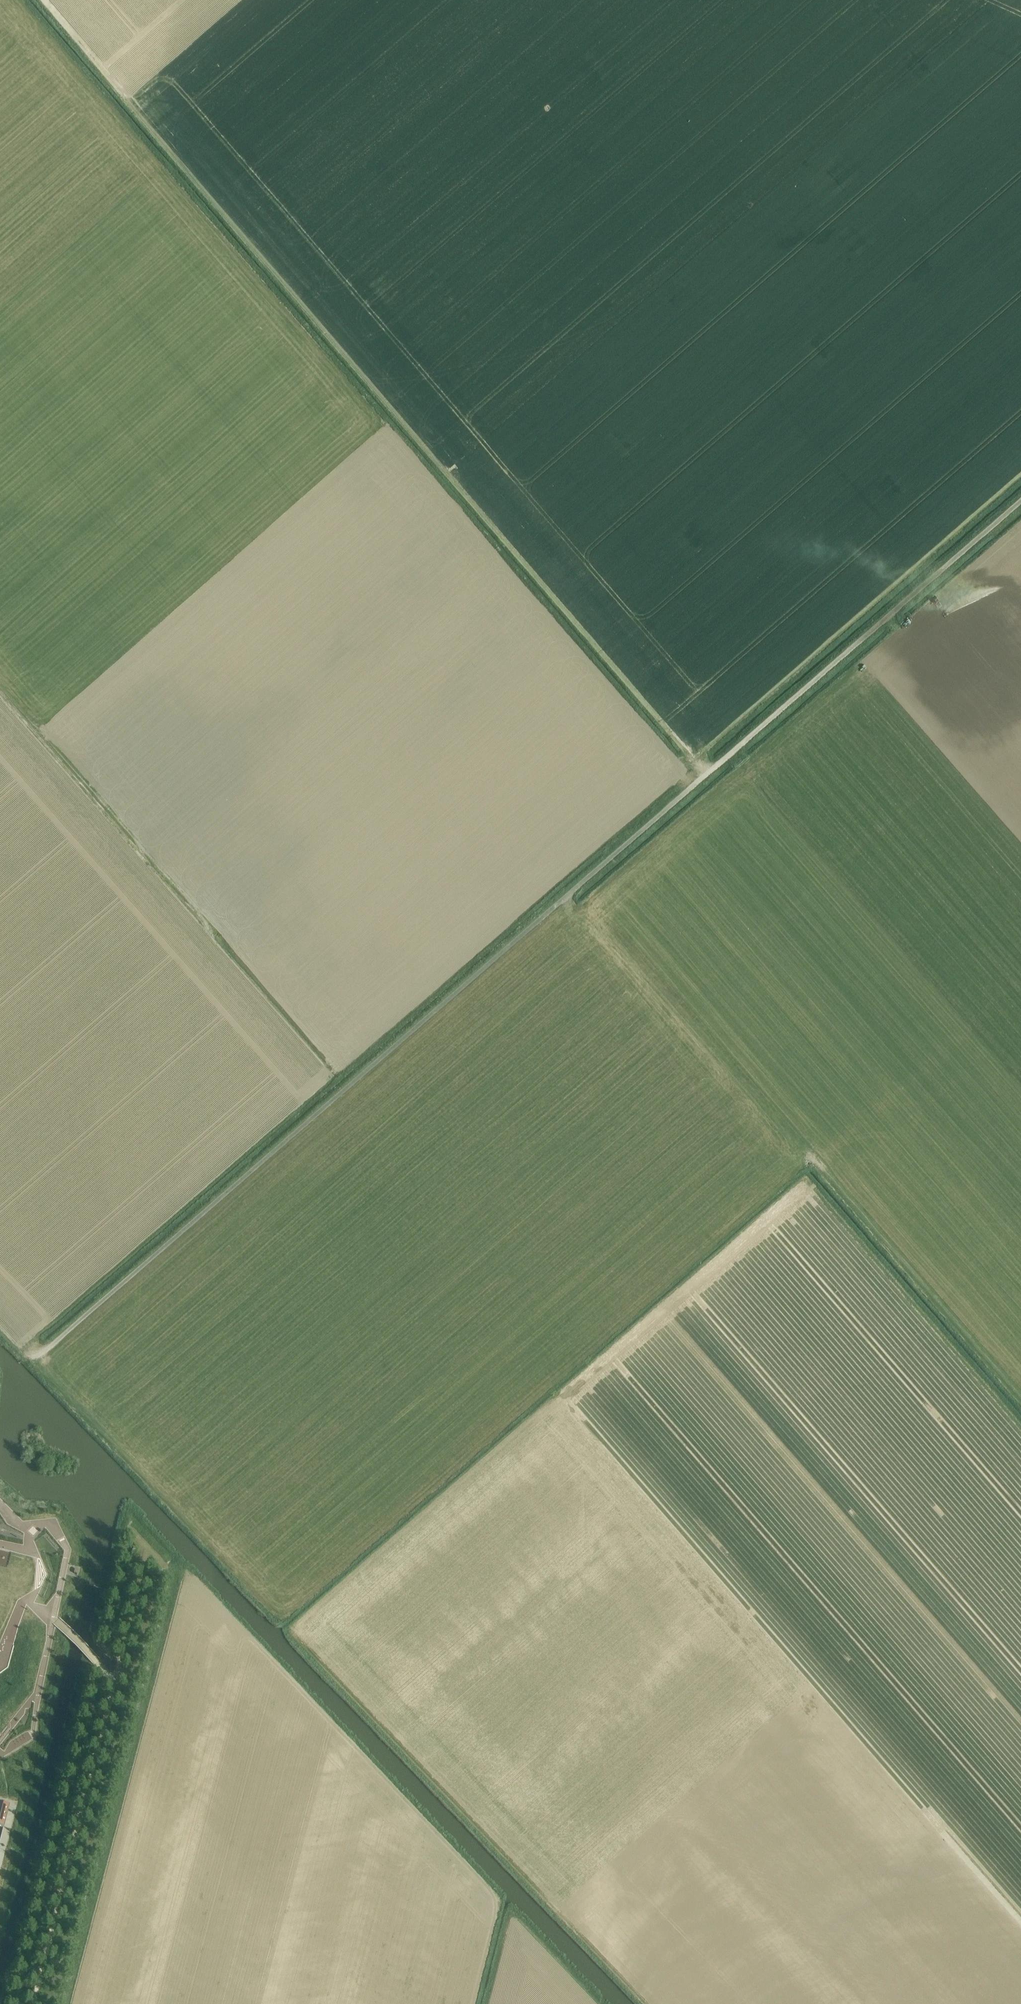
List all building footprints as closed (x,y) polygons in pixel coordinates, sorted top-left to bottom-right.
[(3,1828),(4,1828),(9,1807),(0,1804),(0,1827),(3,1828)]
